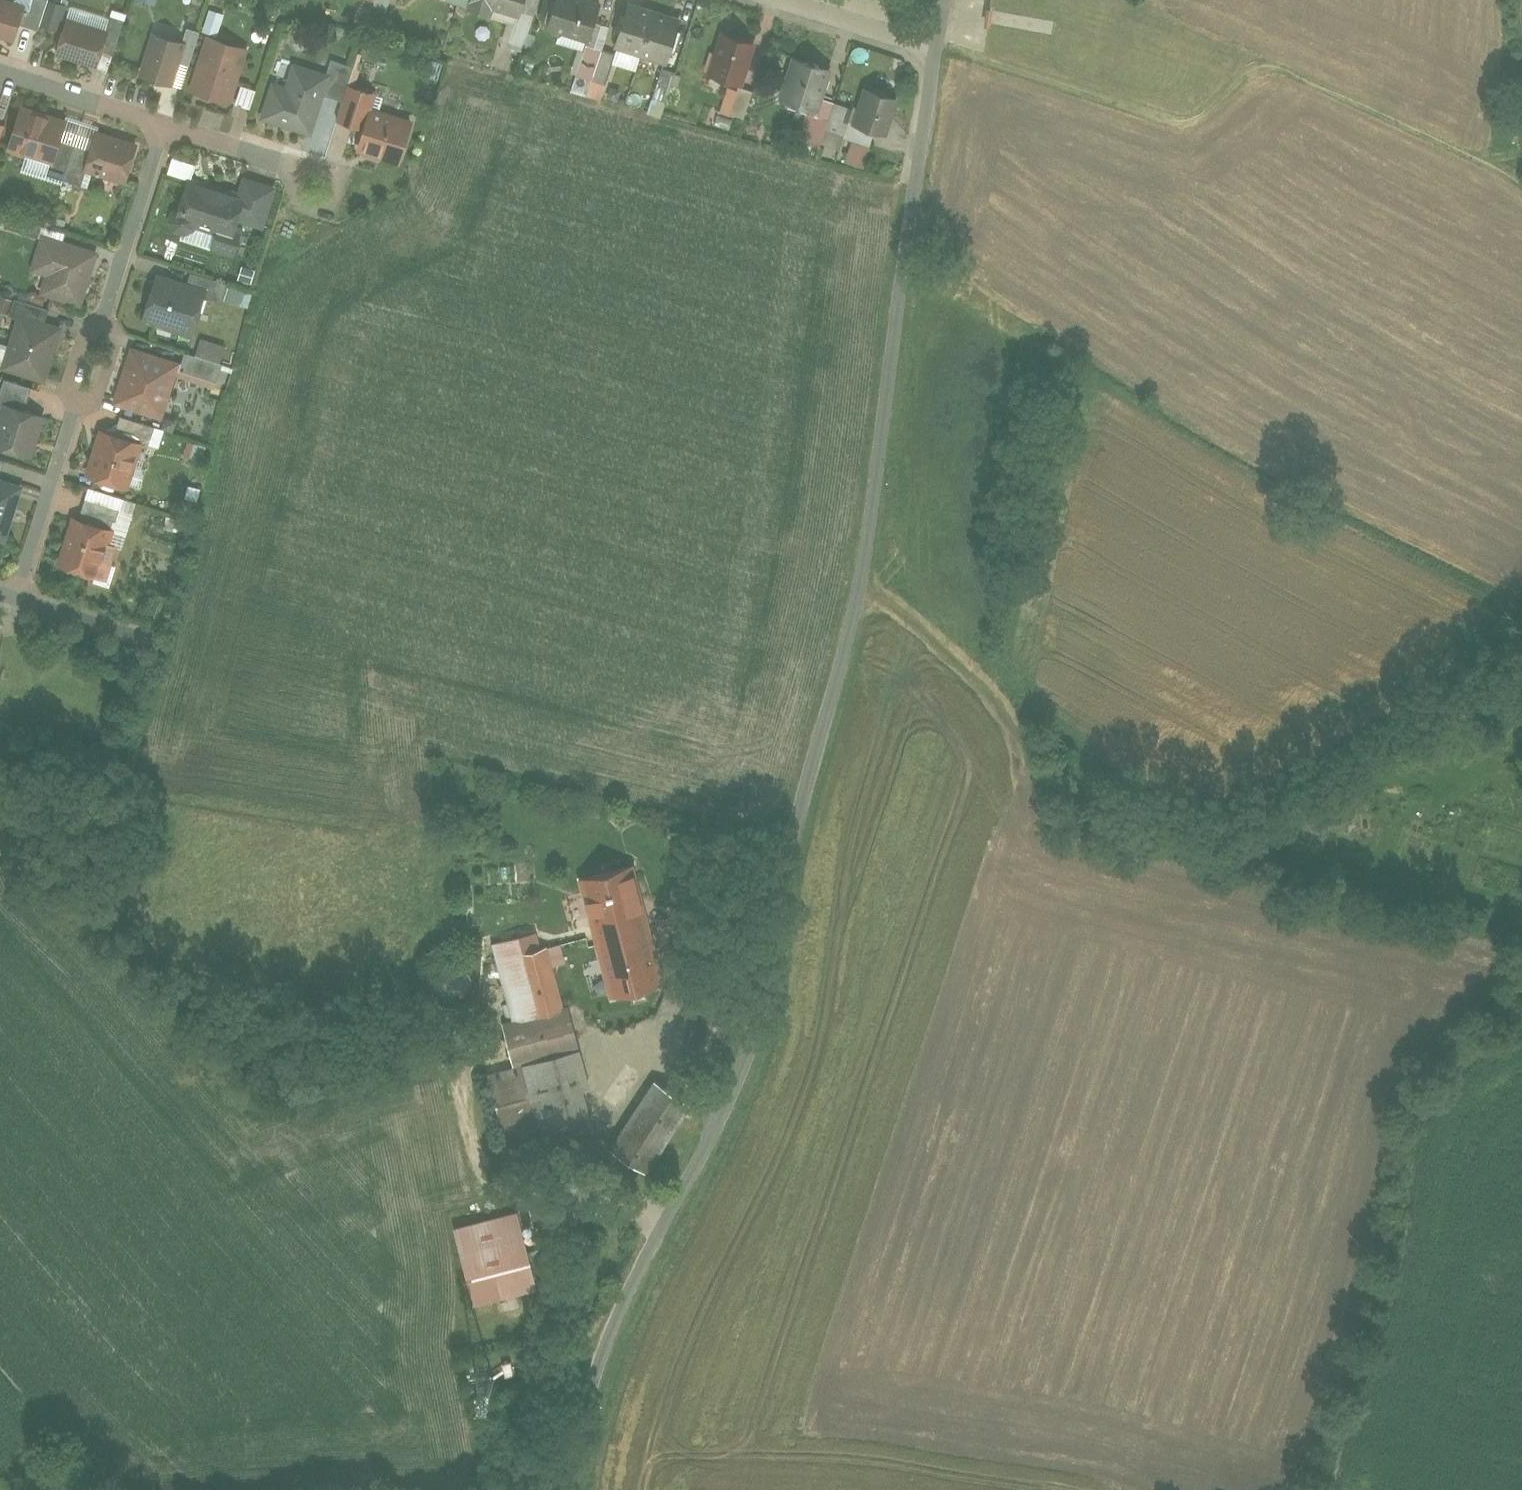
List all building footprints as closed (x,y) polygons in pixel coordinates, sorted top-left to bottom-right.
[(17,41),(28,4),(15,0),(0,0),(0,36),(17,41)] [(63,32),(67,16),(71,4),(55,0),(54,0),(46,27),(63,32)] [(473,4),(523,18),(525,11),(528,0),(474,0),(473,4)] [(525,11),(539,15),(543,0),(528,0),(525,11)] [(601,0),(558,0),(550,27),(594,40),(605,1),(601,0)] [(686,17),(632,1),(618,49),(672,65),(686,17)] [(218,10),(210,35),(223,39),(231,13),(218,10)] [(539,15),(525,11),(523,18),(515,46),(529,50),(539,15)] [(56,55),(100,68),(111,29),(67,16),(63,32),(56,55)] [(761,42),(724,32),(711,78),(735,84),(748,88),(761,42)] [(145,76),(177,85),(189,42),(157,33),(145,76)] [(195,91),(236,102),(252,47),(223,39),(210,35),(195,91)] [(619,53),(592,46),(583,76),(611,84),(619,53)] [(838,67),(798,56),(785,101),(825,113),(838,67)] [(327,93),(347,99),(351,85),(357,65),(337,59),(332,74),(327,93)] [(327,93),(332,74),(297,64),(291,85),(277,81),(266,119),(315,133),(327,93)] [(637,86),(630,102),(663,116),(681,71),(665,65),(654,93),(637,86)] [(255,107),(261,89),(246,84),(240,102),(255,107)] [(748,88),(735,84),(727,113),(750,120),(758,91),(748,88)] [(341,121),(365,128),(370,107),(375,91),(351,85),(347,99),(341,121)] [(904,96),(869,86),(858,127),(893,137),(904,96)] [(26,106),(12,150),(56,164),(63,141),(70,119),(26,106)] [(358,150),(405,163),(417,121),(370,107),(365,128),(358,150)] [(0,123),(0,156),(1,156),(10,126),(0,123)] [(96,151),(89,170),(130,183),(142,143),(102,130),(96,151)] [(96,151),(63,141),(56,164),(53,175),(85,185),(89,170),(96,151)] [(199,176),(202,161),(177,156),(174,171),(199,176)] [(248,197),(241,219),(267,227),(280,187),(246,176),(240,195),(248,197)] [(176,215),(236,235),(241,219),(248,197),(240,195),(189,178),(176,215)] [(12,214),(8,227),(45,236),(48,222),(12,214)] [(103,252),(47,234),(35,271),(49,275),(43,291),(86,305),(103,252)] [(146,319),(198,336),(212,295),(214,289),(193,282),(162,272),(146,319)] [(196,272),(193,282),(214,289),(212,295),(228,300),(233,285),(196,272)] [(49,382),(68,325),(24,311),(6,368),(49,382)] [(202,356),(228,365),(234,346),(208,338),(202,356)] [(118,403),(167,418),(184,367),(186,361),(137,345),(118,403)] [(186,361),(184,367),(223,380),(228,365),(202,356),(189,352),(186,361)] [(8,403),(29,409),(35,389),(7,380),(0,400),(8,403)] [(51,416),(29,409),(8,403),(0,429),(0,448),(37,460),(51,416)] [(124,416),(118,435),(148,444),(153,446),(159,427),(124,416)] [(89,474),(133,488),(148,444),(118,435),(104,430),(89,474)] [(28,487),(0,478),(0,539),(10,542),(28,487)] [(84,519),(115,529),(121,511),(90,500),(84,519)] [(60,566),(98,579),(115,529),(84,519),(77,516),(60,566)] [(630,864),(575,878),(607,996),(661,982),(630,864)] [(534,930),(491,942),(512,1019),(560,1006),(543,942),(538,944),(534,930)] [(716,1055),(737,994),(703,982),(690,1020),(700,1024),(692,1046),(716,1055)] [(512,1019),(502,1021),(513,1062),(576,1045),(565,1005),(560,1006),(512,1019)] [(576,1045),(513,1062),(483,1070),(505,1154),(589,1132),(578,1091),(588,1088),(576,1045)] [(688,1103),(649,1077),(605,1144),(644,1169),(688,1103)] [(513,1207),(454,1223),(474,1301),(533,1286),(513,1207)]
